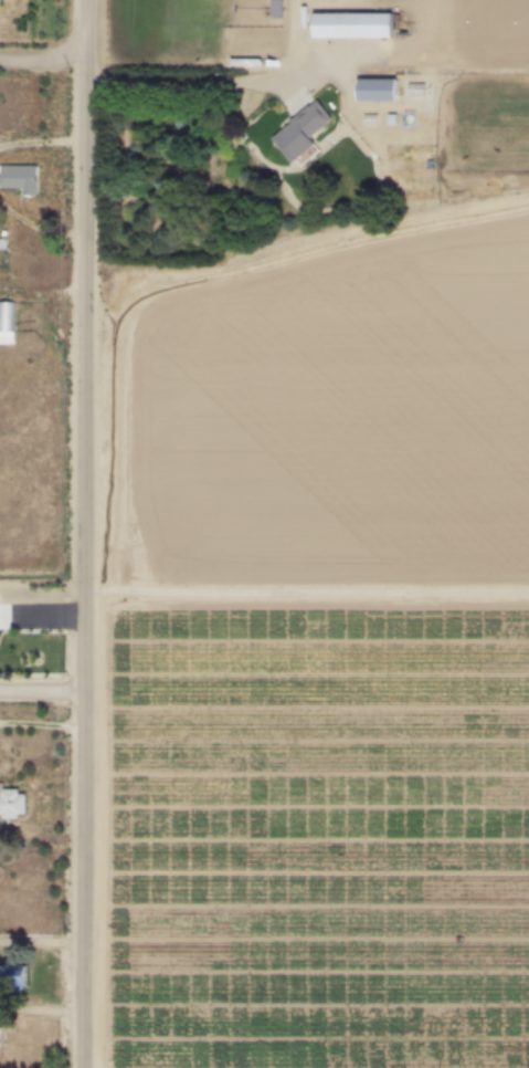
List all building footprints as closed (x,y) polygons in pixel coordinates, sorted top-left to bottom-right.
[(309,38),(389,38),(389,12),(309,12),(309,38)] [(353,101),(393,101),(393,78),(353,78),(353,101)] [(268,137),(290,163),(313,144),(307,137),(329,118),(314,100),(268,137)] [(19,193),(35,193),(35,164),(0,164),(0,188),(19,188),(19,193)] [(0,301),(0,343),(13,343),(13,301),(0,301)] [(15,819),(17,814),(23,815),(23,794),(17,794),(17,788),(0,788),(0,819),(15,819)] [(24,965),(0,965),(0,988),(24,988),(24,965)]
